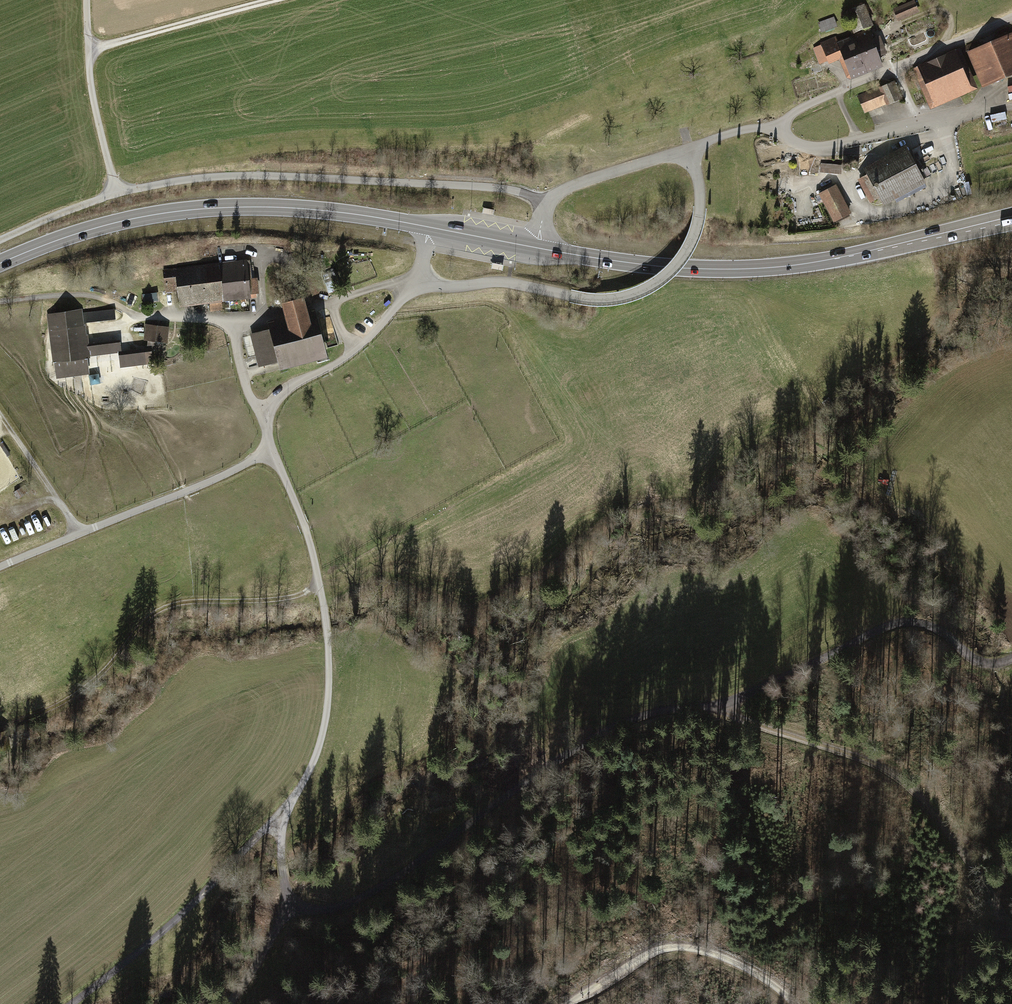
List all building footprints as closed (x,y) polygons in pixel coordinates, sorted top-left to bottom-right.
[(917,12),(913,2),(903,6),(907,16),(917,12)] [(907,16),(903,6),(894,10),(899,20),(907,16)] [(849,13),(856,31),(869,26),(862,7),(849,13)] [(836,26),(833,18),(819,23),(822,31),(836,26)] [(854,40),(866,69),(880,63),(877,56),(882,53),(879,46),(874,48),(869,34),(854,40)] [(841,55),(838,46),(835,38),(822,44),(822,45),(813,48),(820,64),(828,60),(828,61),(841,55)] [(1008,38),(975,52),(988,82),(1011,72),(1011,46),(1008,38)] [(849,75),(866,69),(854,40),(838,46),(841,55),(849,75)] [(934,99),(967,85),(954,53),(921,68),(928,85),(934,99)] [(928,85),(921,68),(910,72),(918,90),(928,85)] [(893,83),(881,88),(887,101),(887,102),(899,97),(893,83)] [(880,104),(887,101),(881,88),(874,91),(880,104)] [(858,113),(880,104),(874,91),(853,99),(858,113)] [(1007,119),(1005,113),(991,116),(993,122),(1007,119)] [(919,175),(908,155),(862,179),(868,192),(877,187),(881,195),(884,200),(894,195),(891,190),(919,175)] [(894,195),(884,200),(886,203),(895,199),(896,202),(926,187),(920,174),(919,175),(891,190),(894,195)] [(848,212),(834,186),(821,194),(834,220),(848,212)] [(877,187),(868,192),(872,200),(881,195),(877,187)] [(219,264),(223,297),(248,294),(248,297),(256,297),(256,292),(257,292),(256,279),(254,279),(253,265),(245,266),(244,262),(219,264)] [(181,302),(223,297),(219,264),(164,271),(166,290),(172,290),(171,281),(179,280),(180,289),(181,302)] [(332,273),(325,276),(329,290),(337,287),(332,273)] [(171,281),(172,290),(180,289),(179,280),(171,281)] [(280,295),(278,295),(276,296),(274,297),(274,300),(275,302),(276,303),(278,304),(281,303),(282,301),(282,299),(282,297),(280,295)] [(211,300),(211,309),(223,309),(222,299),(211,300)] [(277,361),(324,348),(316,317),(307,320),(301,300),(284,305),(290,324),(251,335),(255,349),(264,347),(268,363),(277,361)] [(54,314),(55,329),(77,326),(76,312),(54,314)] [(162,341),(166,342),(167,328),(151,325),(149,340),(162,341)] [(55,329),(51,330),(55,361),(56,375),(88,371),(86,355),(120,351),(118,341),(80,346),(77,326),(55,329)] [(162,341),(149,340),(148,347),(161,349),(162,341)] [(264,347),(255,349),(259,366),(268,363),(264,347)] [(324,348),(277,361),(280,370),(328,357),(325,348),(324,348)] [(150,350),(140,351),(141,361),(151,360),(150,350)] [(140,351),(120,354),(121,364),(141,361),(140,351)] [(25,485),(14,491),(18,498),(23,495),(20,490),(26,486),(25,485)] [(29,491),(26,486),(20,490),(23,495),(29,491)] [(0,733),(0,748),(8,746),(5,732),(0,733)] [(434,814),(438,823),(454,816),(450,807),(434,814)]
